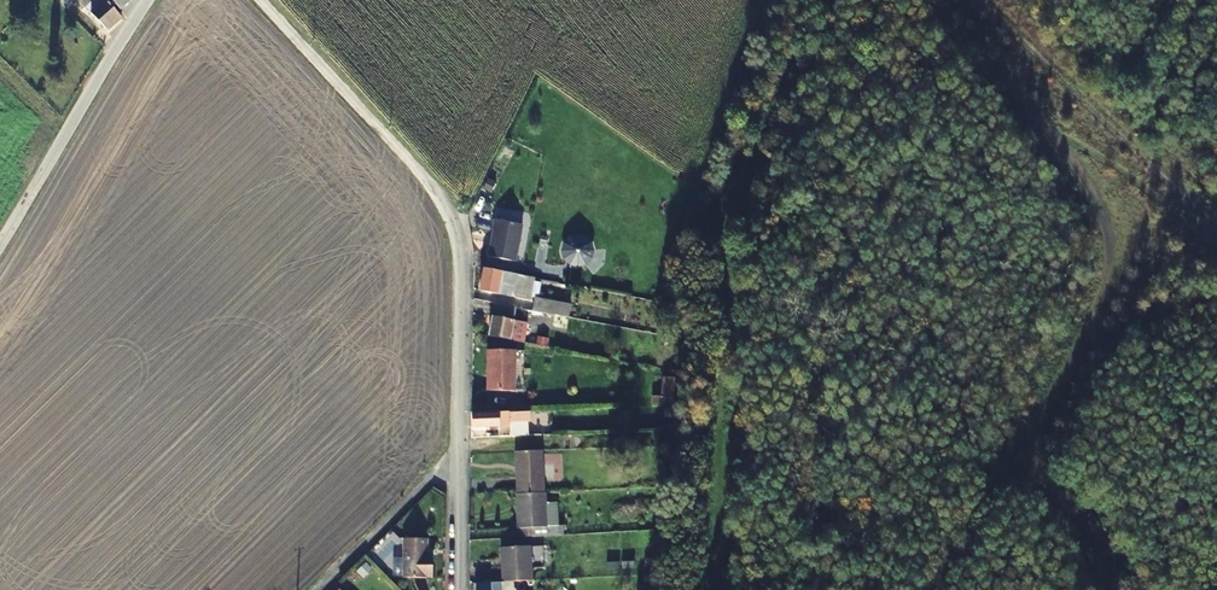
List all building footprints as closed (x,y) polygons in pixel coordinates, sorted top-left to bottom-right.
[(120,14),(107,0),(84,0),(107,25),(120,14)] [(95,29),(100,24),(91,13),(85,18),(95,29)] [(487,257),(514,262),(521,225),(493,220),(490,239),(492,240),(491,243),(490,243),(487,257)] [(549,231),(540,230),(537,244),(547,246),(549,231)] [(579,237),(572,235),(564,237),(559,243),(557,250),(559,257),(565,263),(572,264),(580,262),(585,257),(587,249),(584,242),(579,237)] [(524,300),(525,295),(528,277),(478,268),(475,291),(524,300)] [(528,277),(525,295),(529,295),(534,296),(536,278),(528,277)] [(534,296),(529,295),(528,309),(562,314),(564,300),(534,296)] [(512,339),(513,332),(515,307),(493,303),(488,335),(512,339)] [(567,318),(553,316),(551,321),(566,324),(567,318)] [(526,334),(513,332),(512,339),(525,342),(526,334)] [(537,336),(526,334),(525,342),(536,344),(537,336)] [(514,348),(488,348),(489,389),(515,388),(514,348)] [(658,395),(650,396),(650,406),(670,405),(669,378),(657,378),(658,395)] [(530,421),(534,421),(532,411),(473,414),(473,426),(510,425),(511,436),(530,435),(530,421)] [(542,450),(517,451),(519,494),(545,492),(542,450)] [(519,494),(517,494),(519,528),(549,526),(547,492),(545,492),(519,494)] [(562,533),(561,525),(549,526),(519,528),(520,536),(562,533)] [(430,557),(430,542),(407,541),(405,580),(429,581),(429,578),(435,579),(436,561),(430,561),(430,557)] [(523,581),(535,580),(534,546),(506,547),(507,582),(523,581)] [(524,589),(523,581),(507,582),(486,583),(486,589),(511,589),(524,589)]
